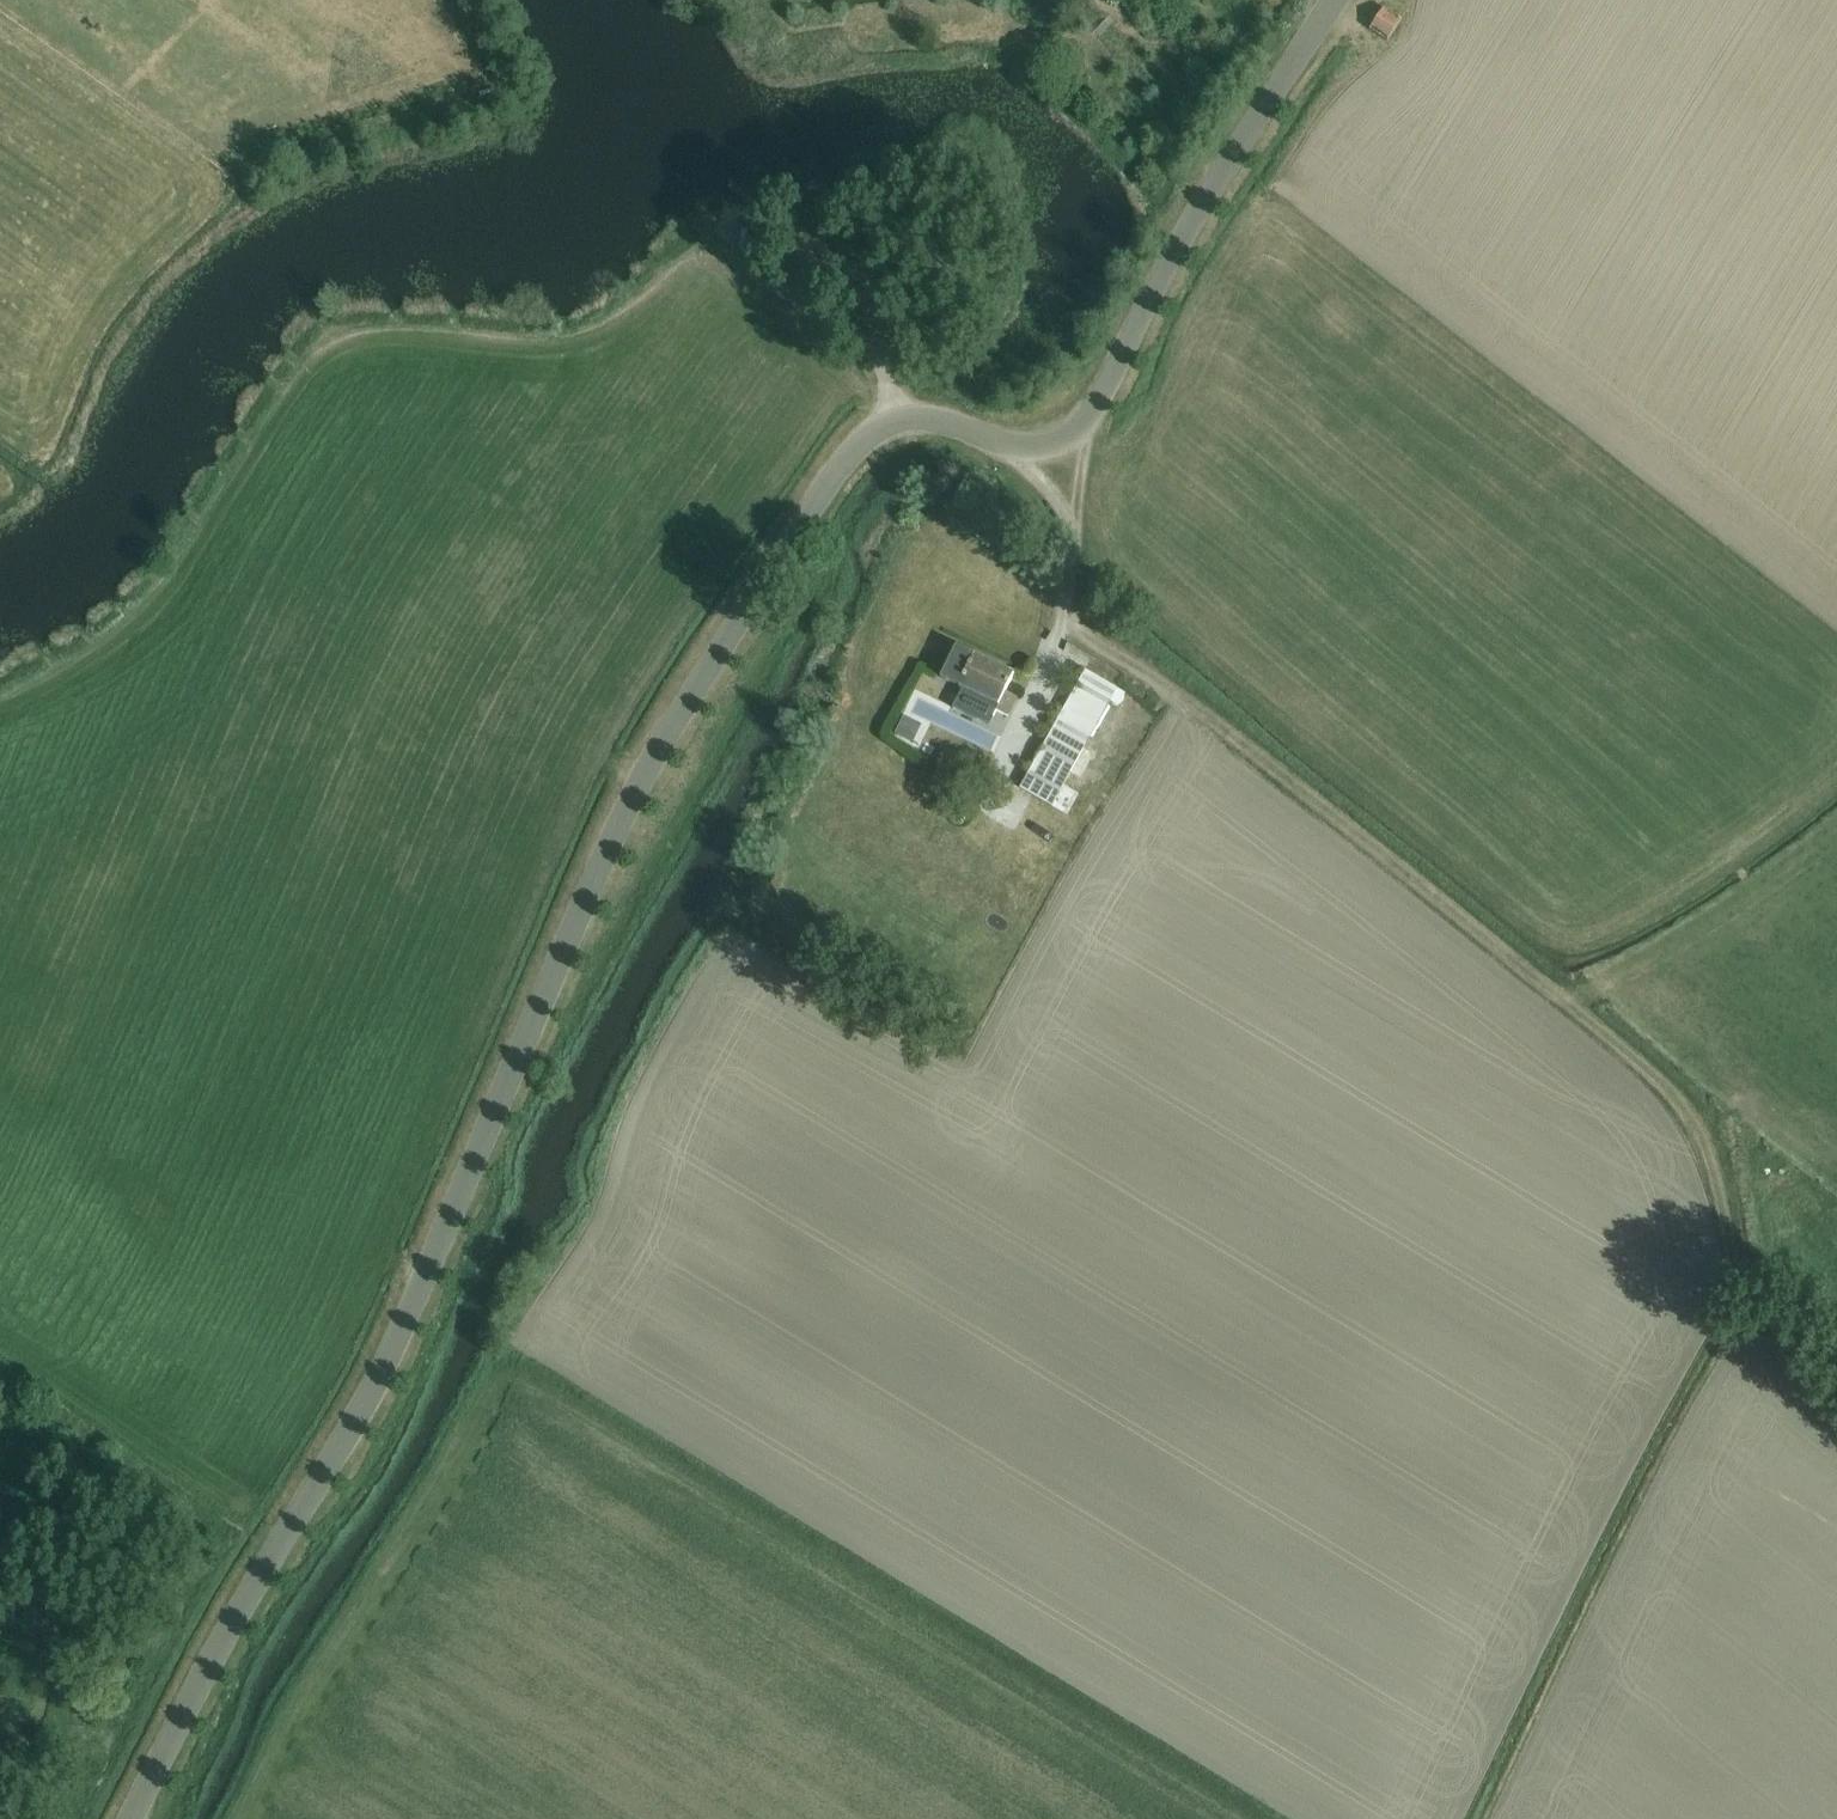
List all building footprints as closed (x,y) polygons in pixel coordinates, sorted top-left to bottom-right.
[(1369,28),(1387,41),(1402,20),(1384,7),(1369,28)] [(1005,693),(1014,675),(956,647),(940,679),(951,684),(946,695),(994,718),(997,712),(1008,717),(1017,699),(1010,695),(1005,693)] [(1120,707),(1126,696),(1086,671),(1020,789),(1053,808),(1065,815),(1077,793),(1099,754),(1097,753),(1086,747),(1110,702),(1120,707)]
